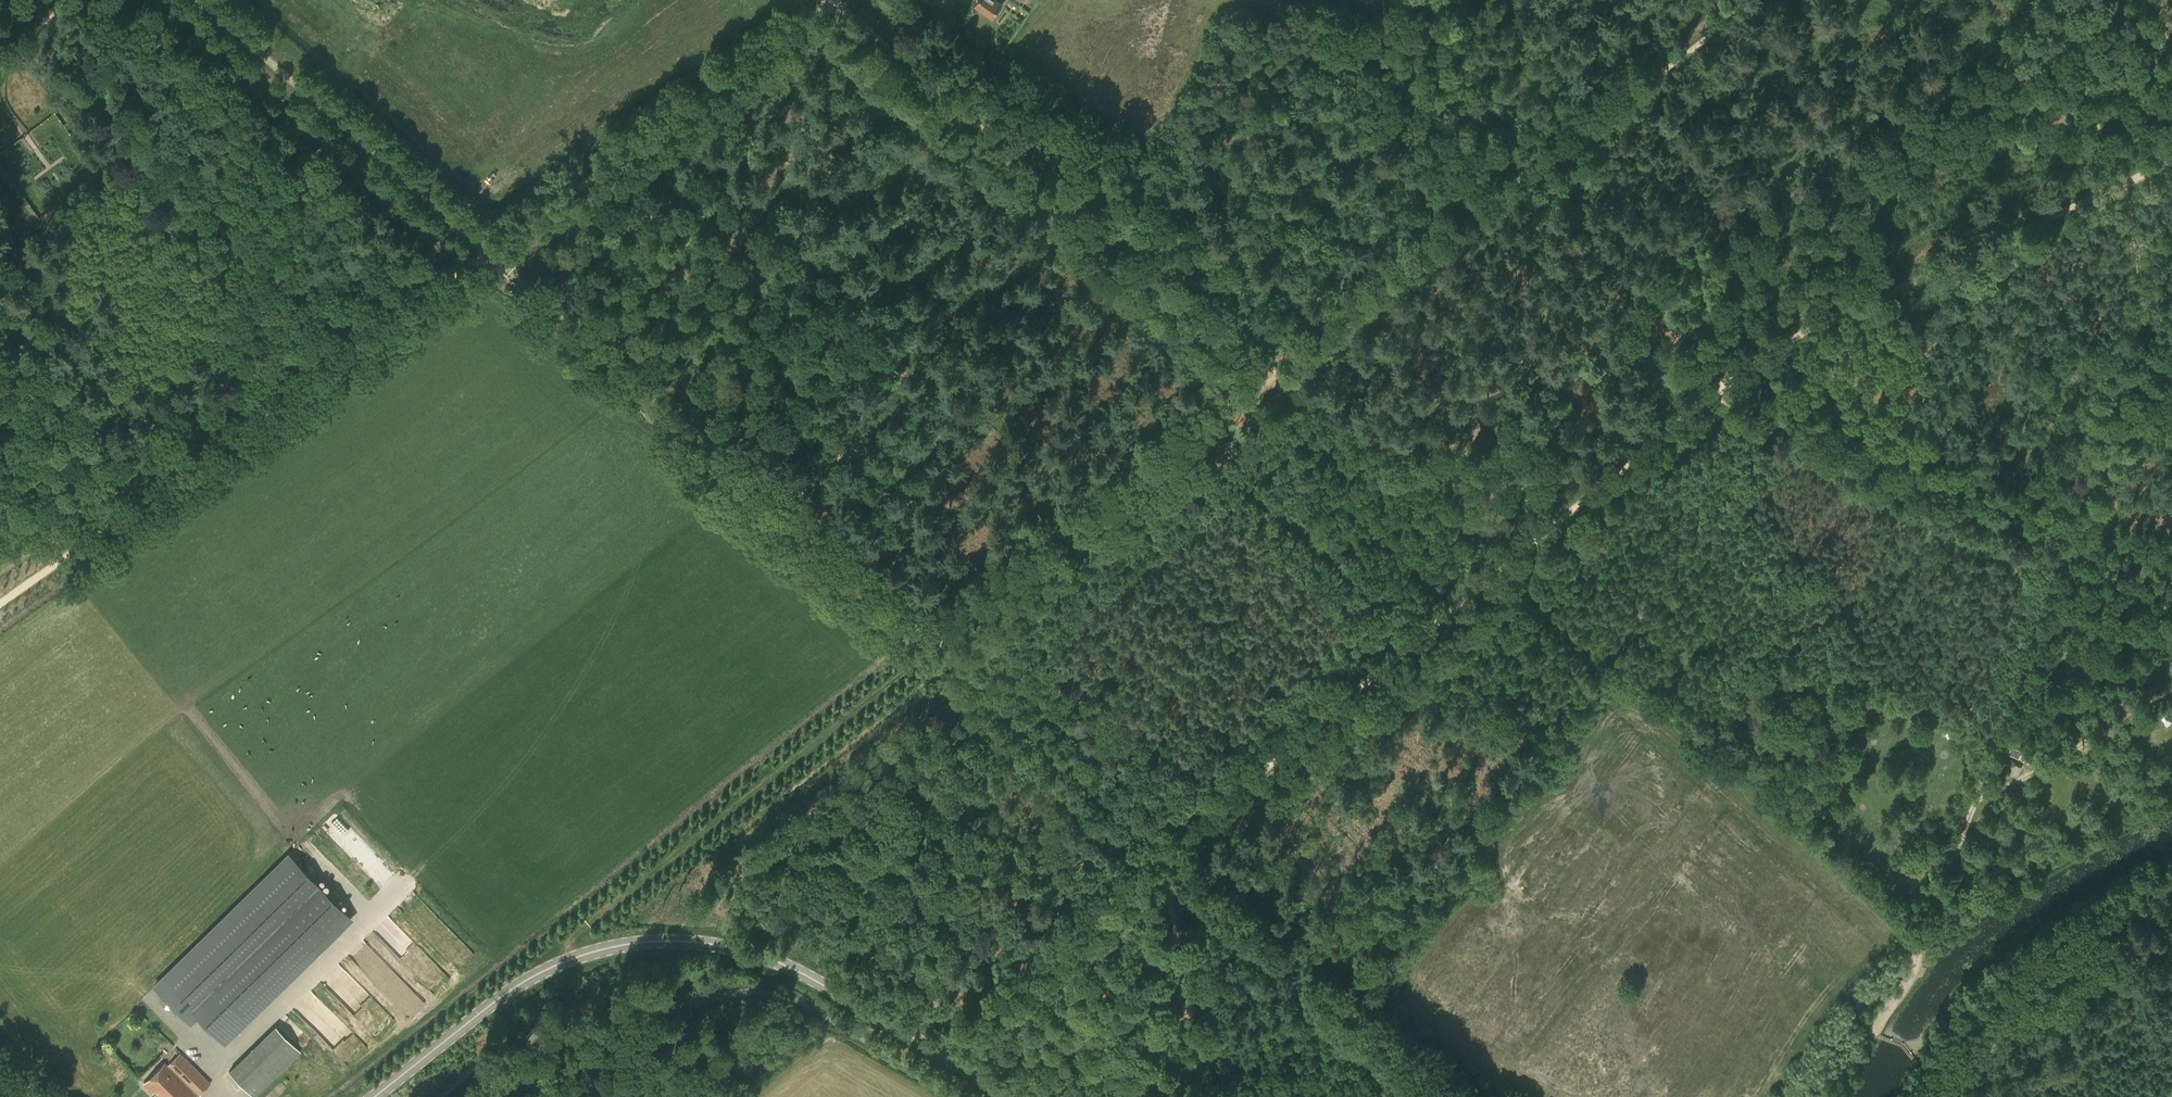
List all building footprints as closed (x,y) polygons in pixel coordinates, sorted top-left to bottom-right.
[(992,19),(1002,4),(996,0),(980,0),(975,6),(992,19)] [(2012,745),(2009,753),(2020,758),(2023,750),(2012,745)] [(2022,768),(2013,764),(2009,773),(2017,777),(2022,768)] [(190,1021),(197,1015),(224,1042),(351,918),(288,855),(155,985),(190,1021)] [(300,1051),(276,1025),(229,1071),(253,1096),(300,1051)] [(144,1083),(149,1088),(148,1089),(151,1092),(153,1090),(160,1096),(196,1096),(210,1083),(180,1053),(168,1065),(165,1062),(144,1083)]
